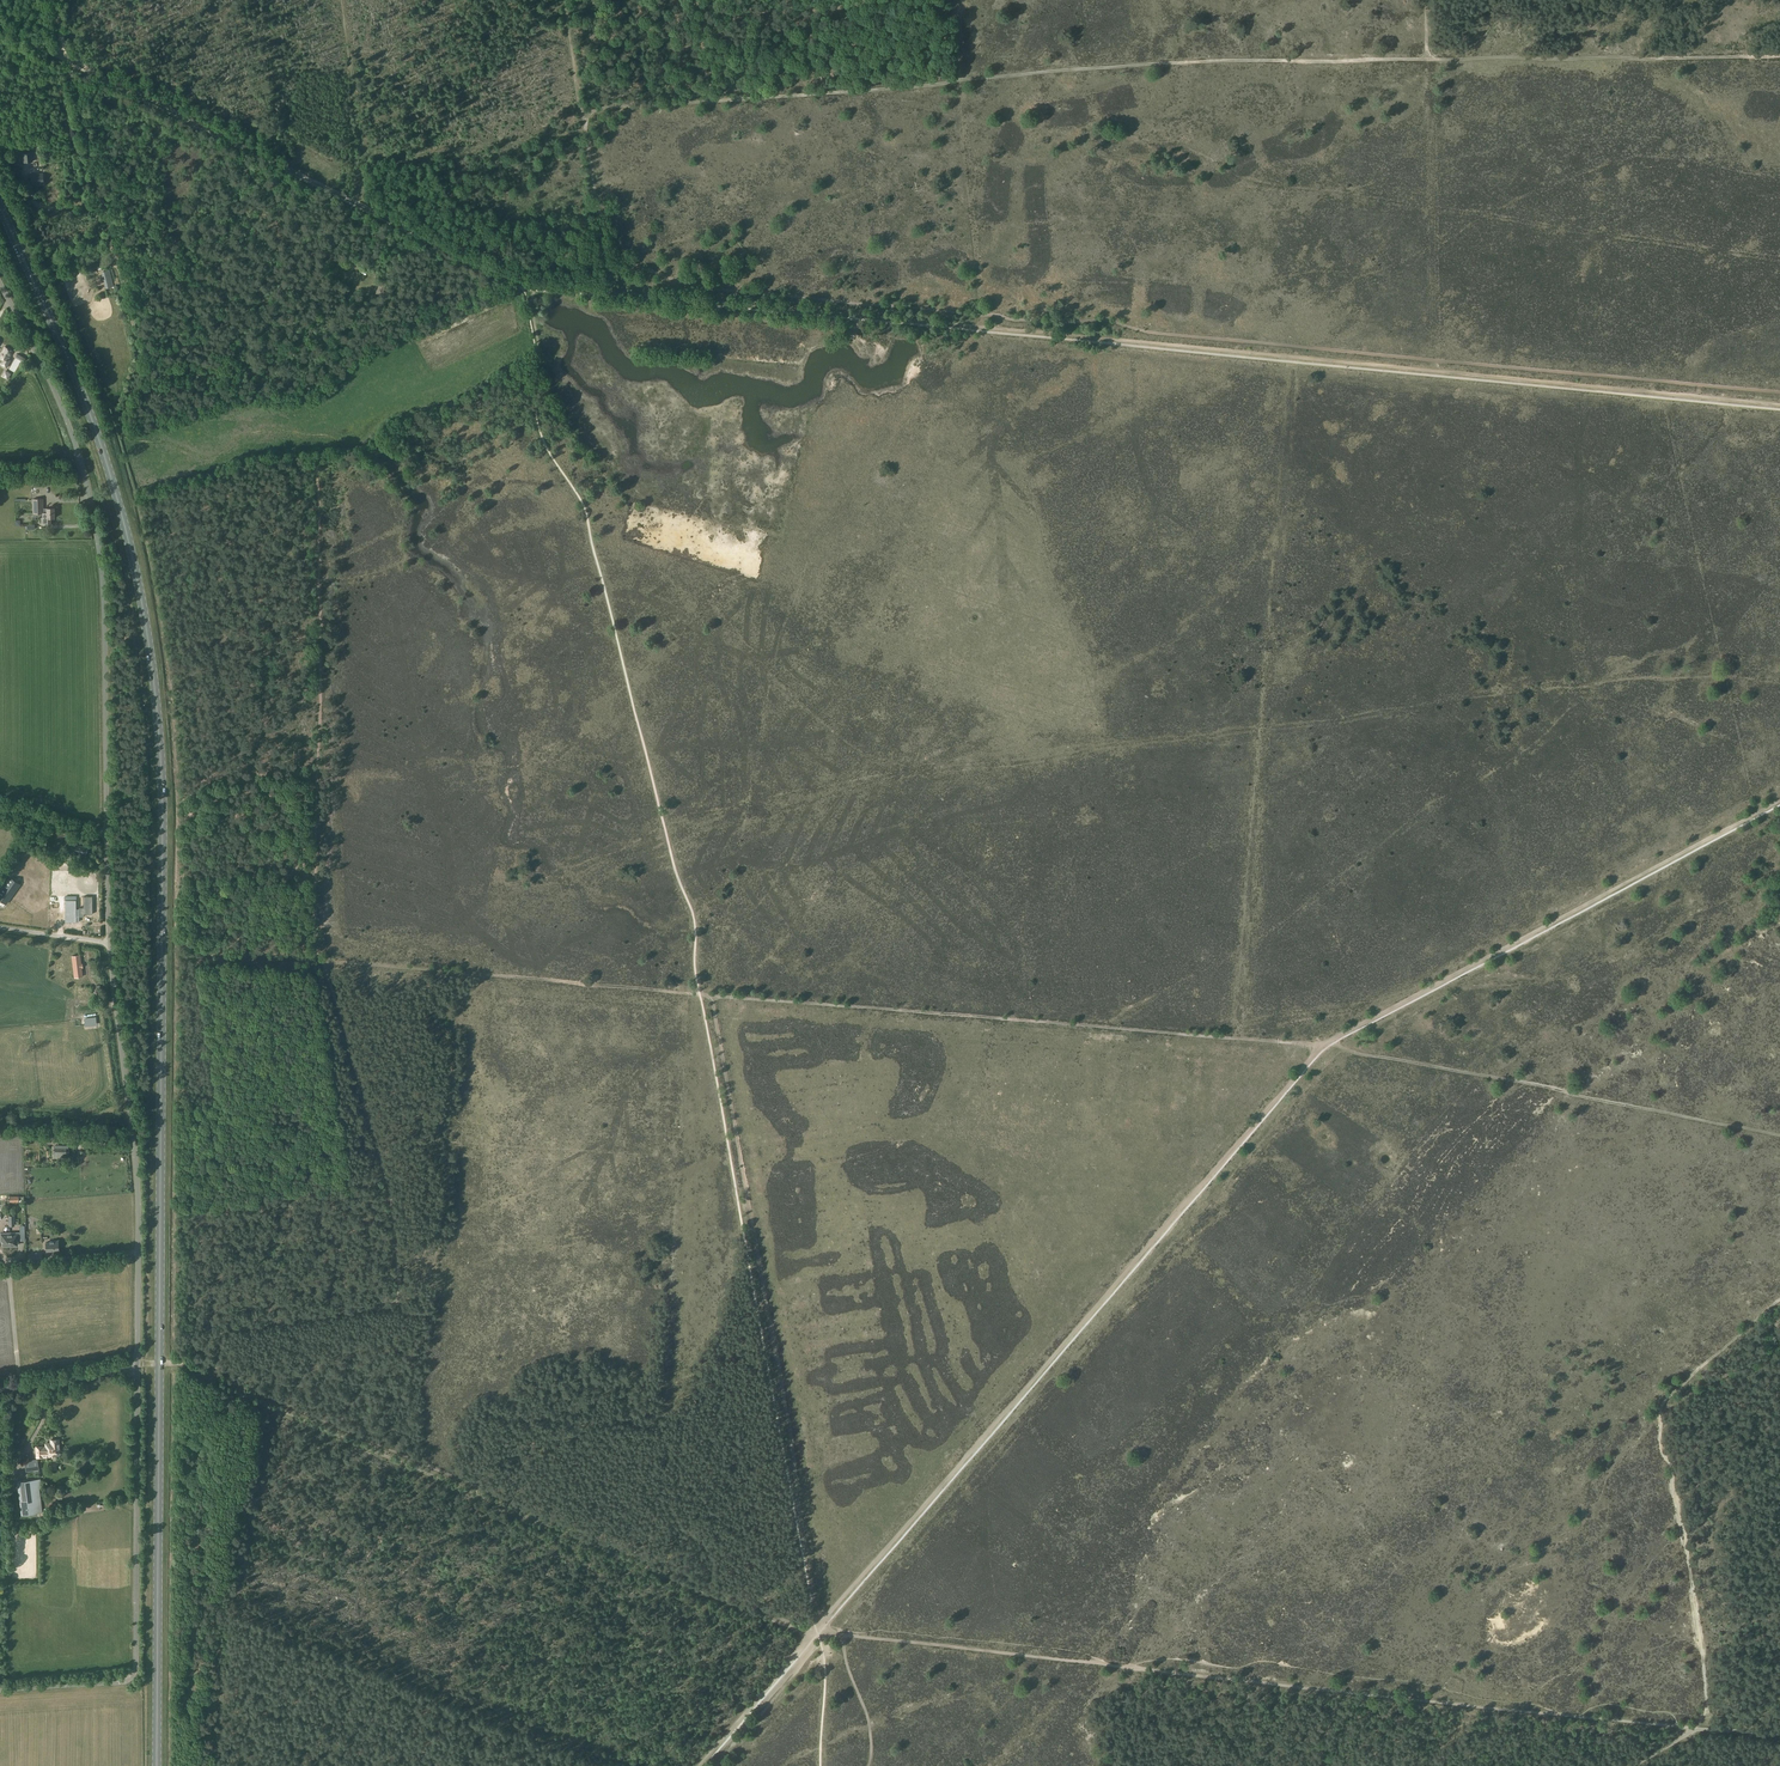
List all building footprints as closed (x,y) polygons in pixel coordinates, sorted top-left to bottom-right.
[(33,162),(32,151),(25,152),(24,148),(17,148),(18,160),(23,160),(23,163),(33,162)] [(28,175),(29,180),(32,180),(32,185),(44,184),(43,174),(31,175),(28,175)] [(106,288),(113,286),(109,270),(101,272),(106,288)] [(382,296),(386,285),(380,283),(376,293),(382,296)] [(12,361),(10,359),(11,357),(10,356),(13,351),(5,347),(0,355),(0,358),(3,360),(0,364),(7,368),(12,361)] [(54,508),(47,508),(43,508),(43,498),(32,498),(33,514),(43,513),(43,518),(42,518),(42,525),(50,524),(50,518),(54,518),(54,508)] [(66,835),(63,830),(59,832),(57,830),(55,831),(56,834),(53,835),(54,838),(55,840),(66,835)] [(74,847),(70,846),(70,850),(73,851),(73,852),(86,854),(87,847),(74,845),(74,847)] [(74,858),(75,853),(70,852),(69,854),(65,852),(65,854),(64,854),(63,858),(64,859),(64,860),(71,862),(72,858),(74,858)] [(44,867),(46,860),(39,858),(37,865),(44,867)] [(9,879),(1,893),(8,898),(17,884),(9,879)] [(84,917),(84,914),(92,914),(92,896),(83,896),(83,900),(83,908),(81,909),(81,905),(81,900),(66,900),(66,902),(66,905),(66,909),(66,922),(79,922),(80,917),(84,917)] [(14,925),(14,916),(6,916),(6,925),(14,925)] [(73,955),(61,953),(59,966),(71,968),(71,967),(73,968),(73,971),(80,972),(81,962),(74,961),(74,963),(72,963),(73,955)] [(85,1026),(97,1025),(96,1017),(84,1018),(85,1026)] [(59,1139),(59,1129),(45,1129),(45,1131),(42,1131),(42,1139),(49,1139),(59,1139)] [(64,1146),(55,1146),(55,1158),(60,1158),(61,1153),(68,1153),(68,1147),(64,1147),(64,1146)] [(15,1245),(15,1241),(16,1241),(16,1233),(0,1234),(0,1246),(15,1245)] [(50,1241),(50,1242),(46,1242),(47,1251),(53,1251),(53,1250),(59,1249),(58,1240),(50,1241)] [(59,1455),(60,1453),(59,1452),(58,1439),(51,1440),(51,1443),(46,1443),(46,1447),(42,1447),(42,1446),(36,1447),(36,1457),(48,1456),(48,1453),(53,1453),(56,1456),(59,1455)] [(26,1472),(39,1470),(38,1459),(24,1461),(26,1472)] [(19,1494),(21,1515),(42,1512),(40,1492),(38,1479),(17,1481),(19,1494)]
